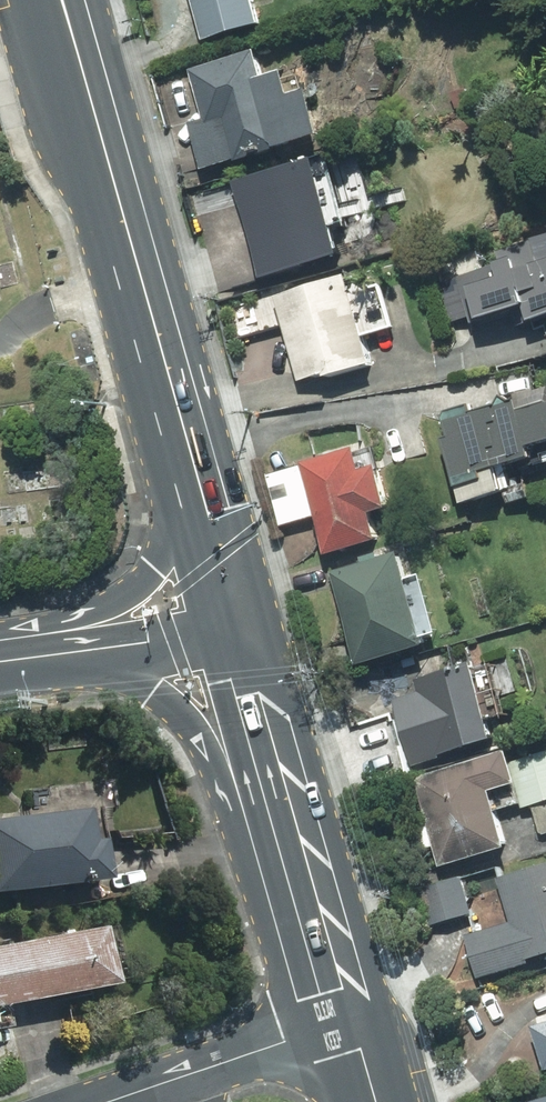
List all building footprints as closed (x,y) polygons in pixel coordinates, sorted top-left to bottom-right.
[(210,39),(274,21),(268,0),(199,0),(210,39)] [(266,49),(197,70),(212,119),(199,123),(214,171),(343,132),(329,83),(304,91),(296,68),(274,75),(266,49)] [(347,177),(340,153),(242,180),(270,279),(353,256),(344,224),(352,222),(340,179),(347,177)] [(512,261),(465,277),(476,310),(489,305),(494,318),(541,302),(545,318),(545,237),(508,250),(512,261)] [(360,273),(283,294),(306,380),(333,373),(334,377),(384,363),(375,331),(400,324),(386,273),(362,279),(360,273)] [(460,417),(465,435),(452,438),(468,497),(516,484),(510,463),(545,453),(545,452),(543,442),(545,442),(545,393),(460,417)] [(309,464),(272,472),(275,487),(292,484),(294,496),(281,499),(287,526),(324,518),(332,552),(389,539),(382,509),(397,506),(388,464),(366,469),(361,446),(308,458),(309,464)] [(337,562),(363,663),(434,644),(408,544),(337,562)] [(401,700),(418,763),(509,737),(487,662),(425,680),(428,692),(401,700)] [(450,866),(518,847),(501,790),(522,784),(528,807),(540,804),(545,826),(545,753),(523,759),(521,750),(424,777),(450,866)] [(0,820),(0,892),(111,877),(106,839),(97,840),(92,808),(0,820)] [(504,876),(517,924),(471,936),(482,978),(536,963),(535,959),(545,956),(545,866),(504,876)] [(419,888),(428,926),(476,915),(467,877),(419,888)] [(0,947),(0,1006),(118,983),(105,927),(0,947)]
